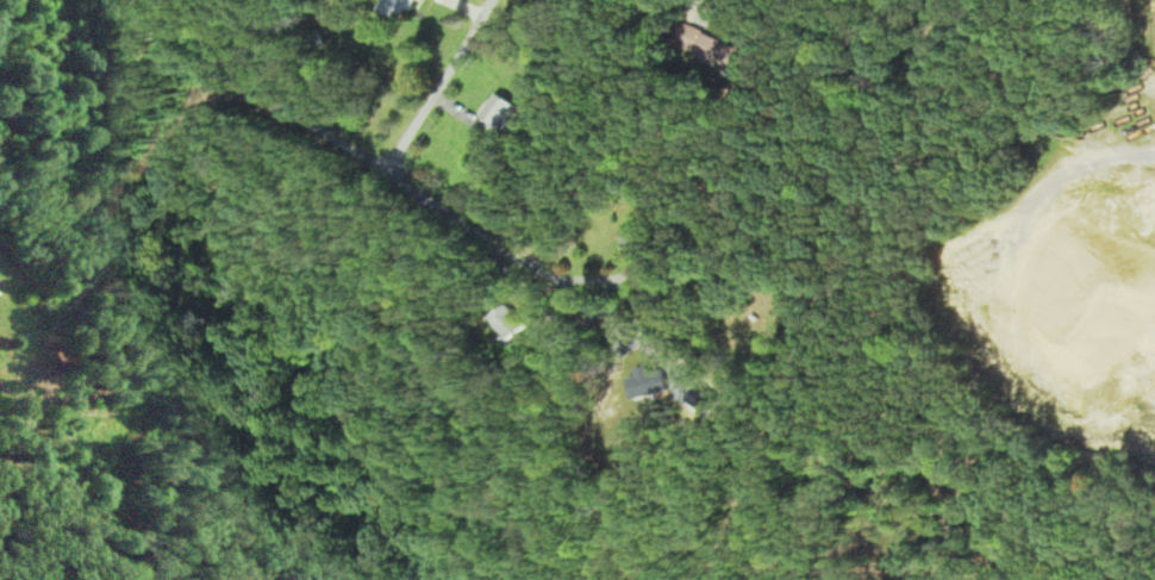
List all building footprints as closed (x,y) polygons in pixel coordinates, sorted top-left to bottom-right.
[(417,0),(391,0),(386,10),(407,21),(417,0)] [(742,73),(750,50),(687,28),(679,50),(742,73)] [(518,104),(496,93),(484,116),(506,128),(518,104)] [(513,341),(530,327),(510,304),(493,318),(513,341)]
